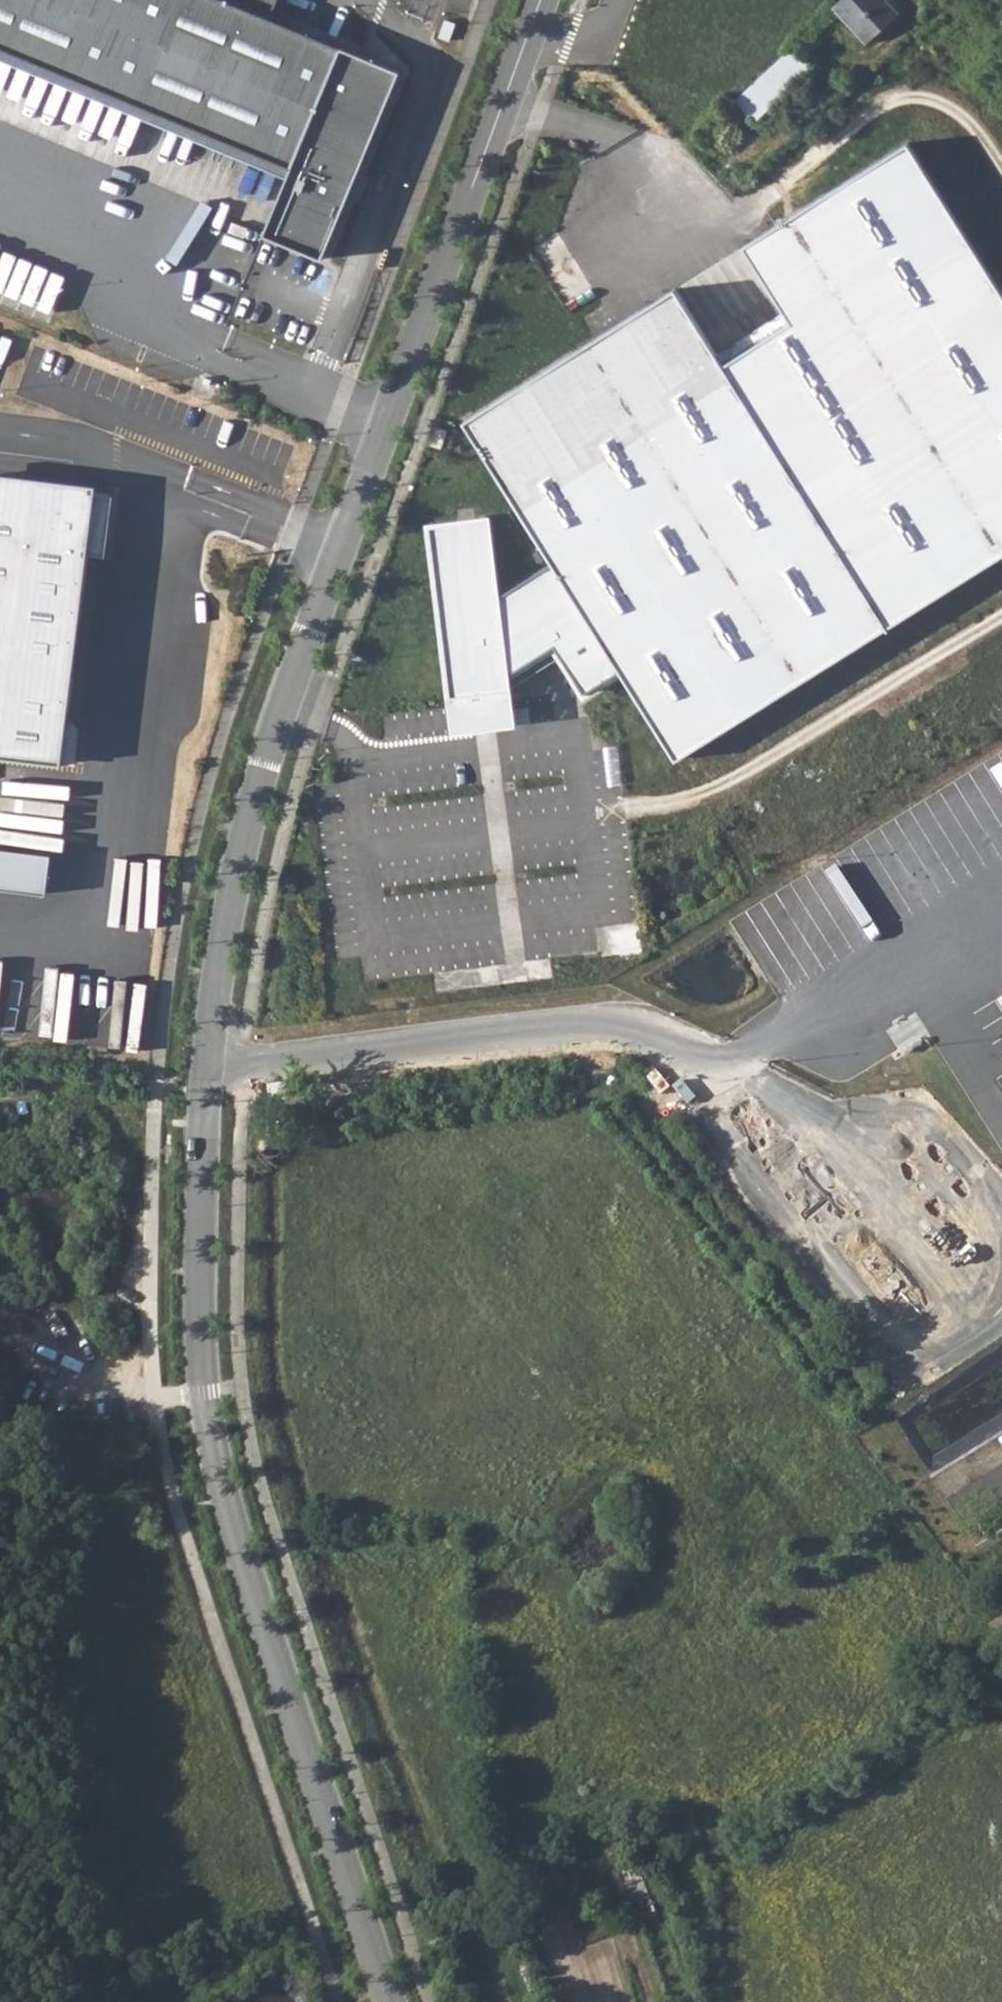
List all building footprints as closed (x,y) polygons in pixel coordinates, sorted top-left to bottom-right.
[(294,175),(272,228),(319,248),(392,73),(262,19),(270,0),(0,0),(0,53),(294,175)] [(835,6),(870,44),(904,13),(892,0),(842,0),(835,6)] [(818,65),(797,43),(738,99),(759,121),(818,65)] [(430,521),(455,732),(460,731),(478,729),(487,728),(498,727),(516,724),(521,724),(515,676),(558,649),(587,696),(626,672),(680,757),(1001,556),(1001,286),(911,143),(780,225),(748,245),(796,321),(726,365),(679,289),(620,326),(469,421),(557,561),(505,594),(495,513),(430,521)] [(63,775),(103,496),(0,482),(0,765),(63,775)] [(51,889),(55,849),(0,844),(0,885),(51,889)]
